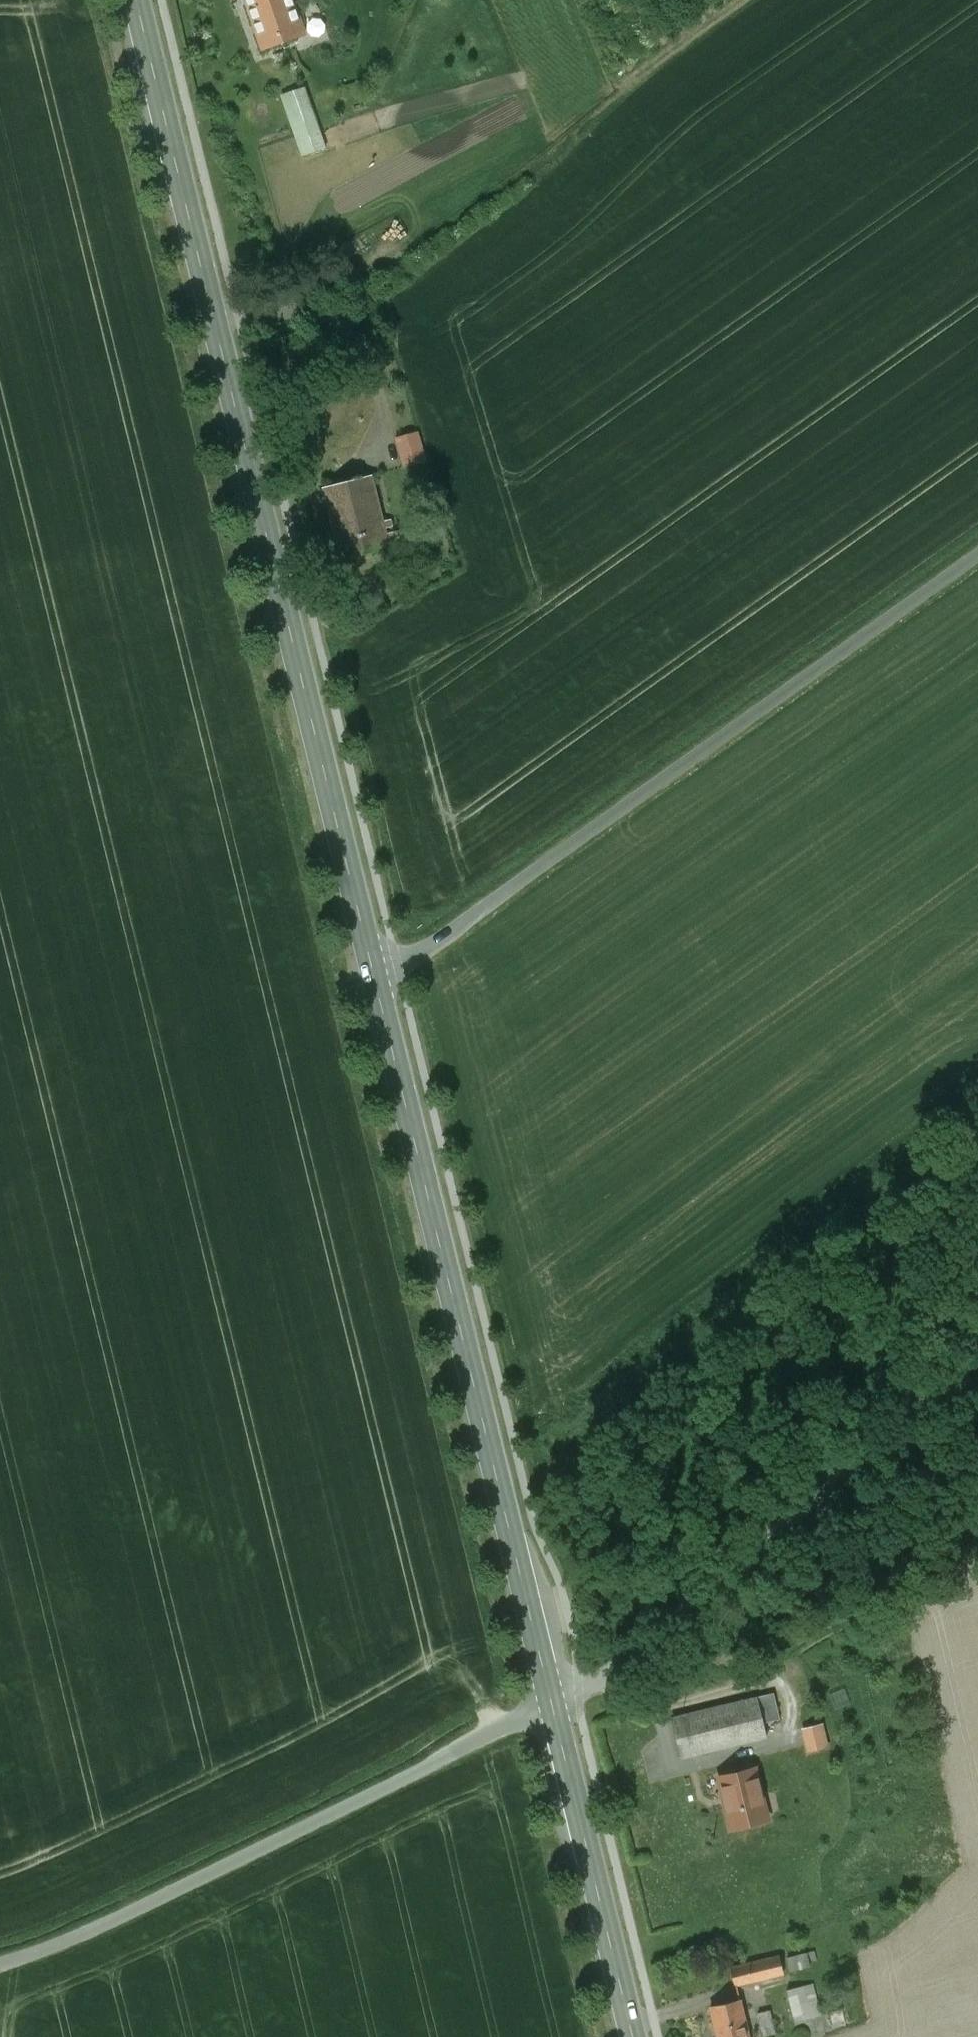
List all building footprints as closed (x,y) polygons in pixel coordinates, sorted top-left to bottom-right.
[(263,50),(305,35),(293,0),(245,0),(263,50)] [(306,88),(283,96),(298,139),(305,159),(328,151),(321,131),(306,88)] [(416,436),(399,441),(405,464),(422,458),(416,436)] [(371,475),(323,487),(341,559),(389,547),(371,475)] [(773,1693),(757,1697),(763,1722),(779,1718),(773,1693)] [(757,1697),(672,1718),(672,1717),(671,1717),(680,1758),(682,1757),(767,1736),(763,1722),(757,1697)] [(821,1725),(803,1730),(808,1752),(825,1747),(821,1725)] [(755,1769),(719,1778),(730,1827),(767,1818),(755,1769)] [(807,1952),(787,1957),(791,1971),(810,1966),(807,1952)] [(779,1956),(731,1968),(735,1984),(783,1973),(779,1956)] [(812,1983),(786,1989),(794,2021),(814,2016),(811,2004),(816,2003),(812,1983)] [(710,2006),(717,2036),(749,2036),(740,1999),(710,2006)] [(770,2010),(758,2013),(763,2036),(776,2033),(770,2010)]
